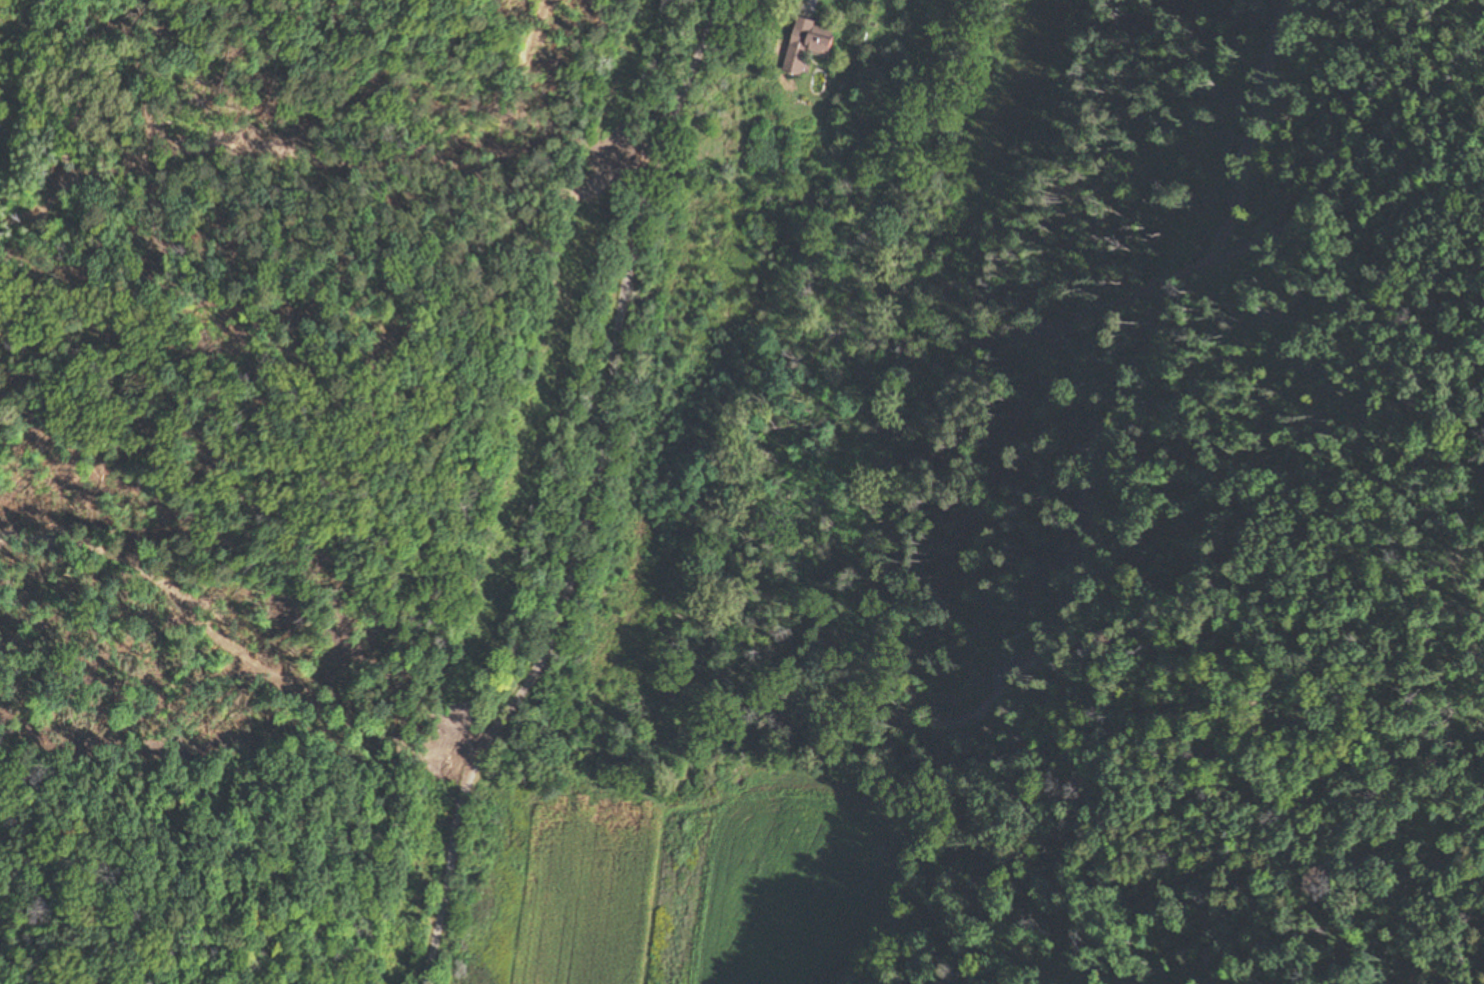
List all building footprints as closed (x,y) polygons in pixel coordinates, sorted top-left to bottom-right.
[(785,74),(805,79),(812,54),(834,60),(841,34),(799,23),(785,74)]
